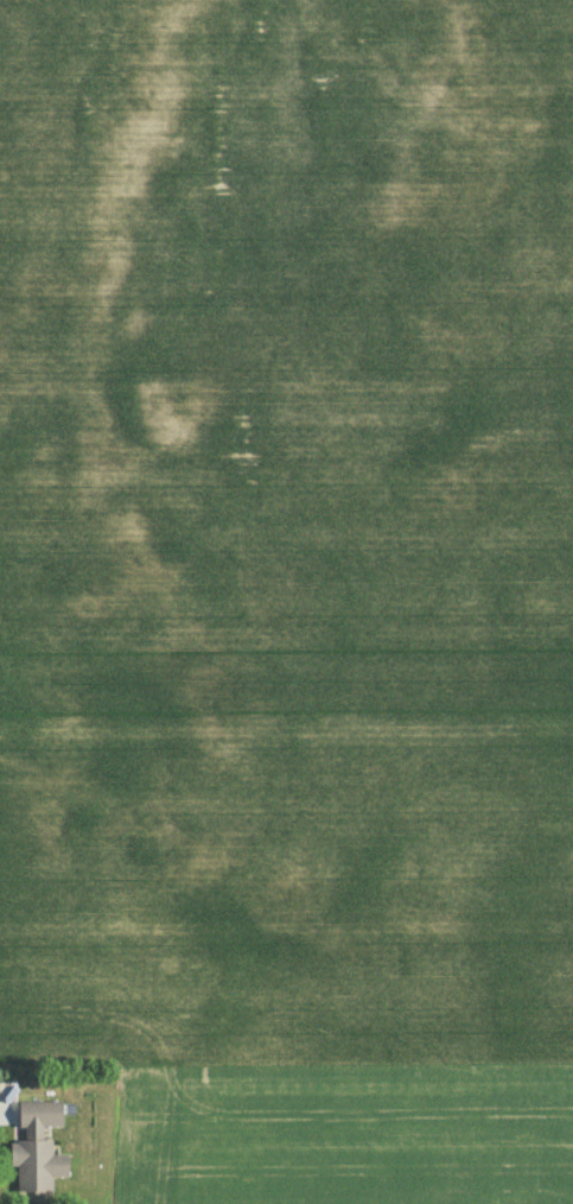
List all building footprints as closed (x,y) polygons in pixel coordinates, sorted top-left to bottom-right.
[(62,1099),(19,1100),(19,1141),(9,1141),(10,1164),(16,1164),(17,1190),(52,1190),(52,1176),(68,1176),(68,1153),(52,1153),(51,1138),(43,1138),(43,1126),(62,1125),(62,1099)]
